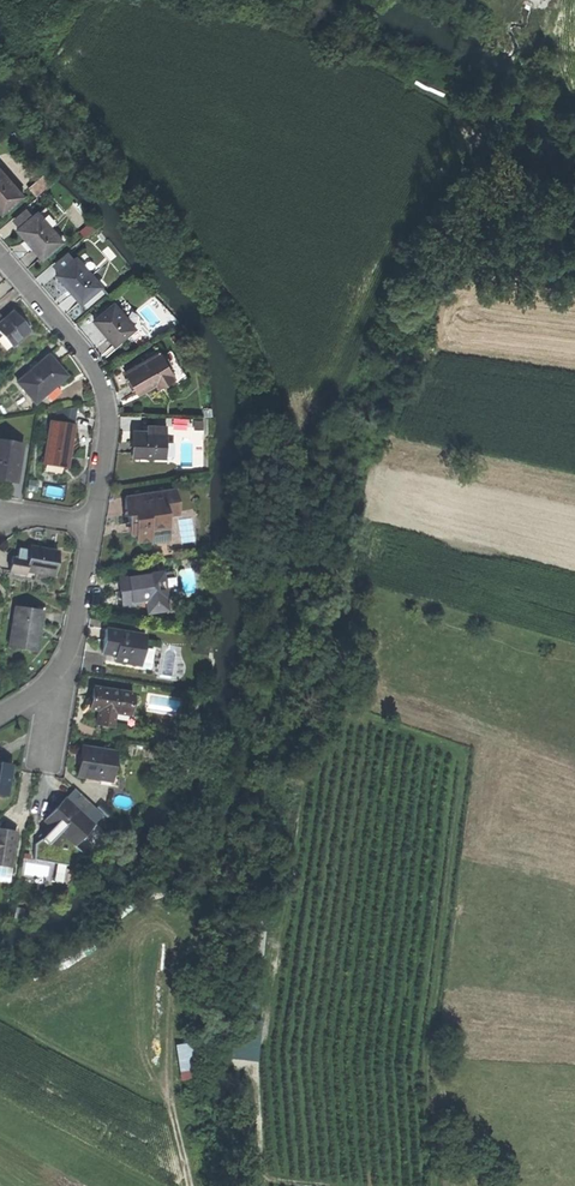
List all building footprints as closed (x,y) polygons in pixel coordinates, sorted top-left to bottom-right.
[(21,197),(0,173),(0,211),(2,213),(21,197)] [(28,188),(36,197),(50,185),(41,176),(28,188)] [(13,223),(19,229),(32,218),(26,212),(13,223)] [(19,229),(16,231),(26,242),(28,240),(35,247),(32,250),(42,260),(62,242),(37,213),(32,218),(19,229)] [(29,246),(32,250),(35,247),(28,240),(26,242),(29,246)] [(54,266),(60,273),(73,261),(67,254),(54,266)] [(82,254),(77,259),(93,276),(97,271),(82,254)] [(60,273),(57,276),(70,291),(82,304),(102,287),(93,276),(77,259),(76,258),(73,261),(60,273)] [(103,333),(114,346),(134,329),(119,312),(113,304),(93,322),(103,333)] [(124,308),(119,312),(134,329),(139,325),(124,308)] [(10,348),(28,332),(20,323),(12,314),(3,322),(0,325),(0,336),(10,348)] [(132,385),(138,395),(155,385),(160,382),(162,386),(174,379),(171,374),(172,374),(159,353),(125,374),(132,385)] [(17,385),(35,404),(65,377),(56,367),(48,358),(17,385)] [(58,411),(56,424),(73,426),(75,409),(58,411)] [(45,464),(68,468),(71,447),(74,426),(73,426),(56,424),(51,423),(45,464)] [(147,432),(133,432),(133,442),(133,456),(157,457),(164,457),(165,441),(165,428),(153,427),(152,432),(147,432)] [(0,442),(0,444),(20,447),(21,438),(1,435),(0,442)] [(171,441),(165,441),(164,457),(157,457),(156,460),(170,460),(171,441)] [(11,482),(13,470),(18,471),(22,447),(20,447),(0,444),(0,480),(11,482)] [(161,494),(161,499),(163,499),(166,517),(178,515),(174,492),(161,494)] [(161,494),(140,497),(141,502),(161,499),(161,494)] [(166,517),(163,499),(161,499),(141,502),(140,497),(124,500),(123,519),(127,518),(129,527),(130,536),(135,536),(136,544),(150,542),(151,547),(170,544),(166,517)] [(33,573),(53,576),(56,553),(41,551),(28,549),(27,553),(24,572),(33,573)] [(8,572),(20,574),(20,571),(24,572),(27,553),(16,551),(15,558),(10,557),(8,572)] [(32,581),(33,573),(24,572),(20,571),(20,574),(19,579),(32,581)] [(161,574),(118,581),(121,595),(123,607),(146,603),(148,614),(167,611),(161,574)] [(40,612),(15,608),(9,648),(36,652),(38,637),(40,623),(38,623),(40,612)] [(146,636),(107,630),(105,643),(103,655),(115,657),(119,657),(118,664),(141,667),(146,636)] [(134,694),(94,688),(92,700),(91,710),(99,711),(98,725),(113,727),(114,723),(115,713),(131,716),(134,694)] [(135,716),(131,716),(115,713),(114,723),(128,725),(127,729),(133,730),(135,716)] [(115,753),(84,749),(82,762),(80,777),(112,781),(113,767),(115,753)] [(7,798),(12,766),(0,764),(0,797),(7,798)] [(116,768),(113,767),(112,781),(111,786),(120,787),(121,778),(115,777),(116,768)] [(43,817),(72,842),(90,821),(61,796),(52,806),(43,817)] [(0,829),(0,863),(10,865),(14,831),(3,830),(0,829)] [(255,947),(255,961),(261,961),(261,930),(249,930),(249,947),(255,947)] [(231,1018),(228,1058),(256,1060),(259,1020),(231,1018)] [(174,1043),(177,1079),(194,1078),(191,1042),(174,1043)]
